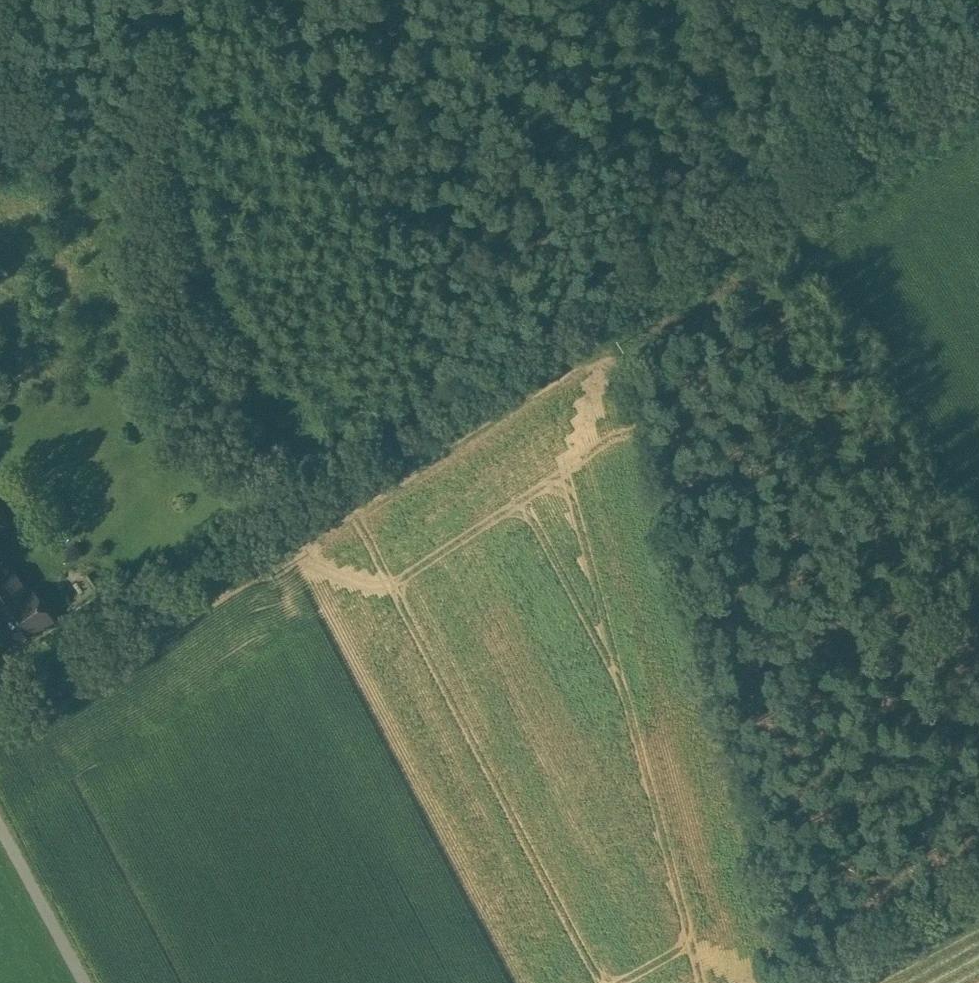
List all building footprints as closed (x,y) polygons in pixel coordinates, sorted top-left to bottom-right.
[(8,573),(10,575),(15,572),(0,550),(0,579),(8,573)] [(10,649),(11,650),(20,643),(20,642),(52,621),(31,591),(24,596),(10,575),(8,573),(0,579),(0,656),(10,649)]
